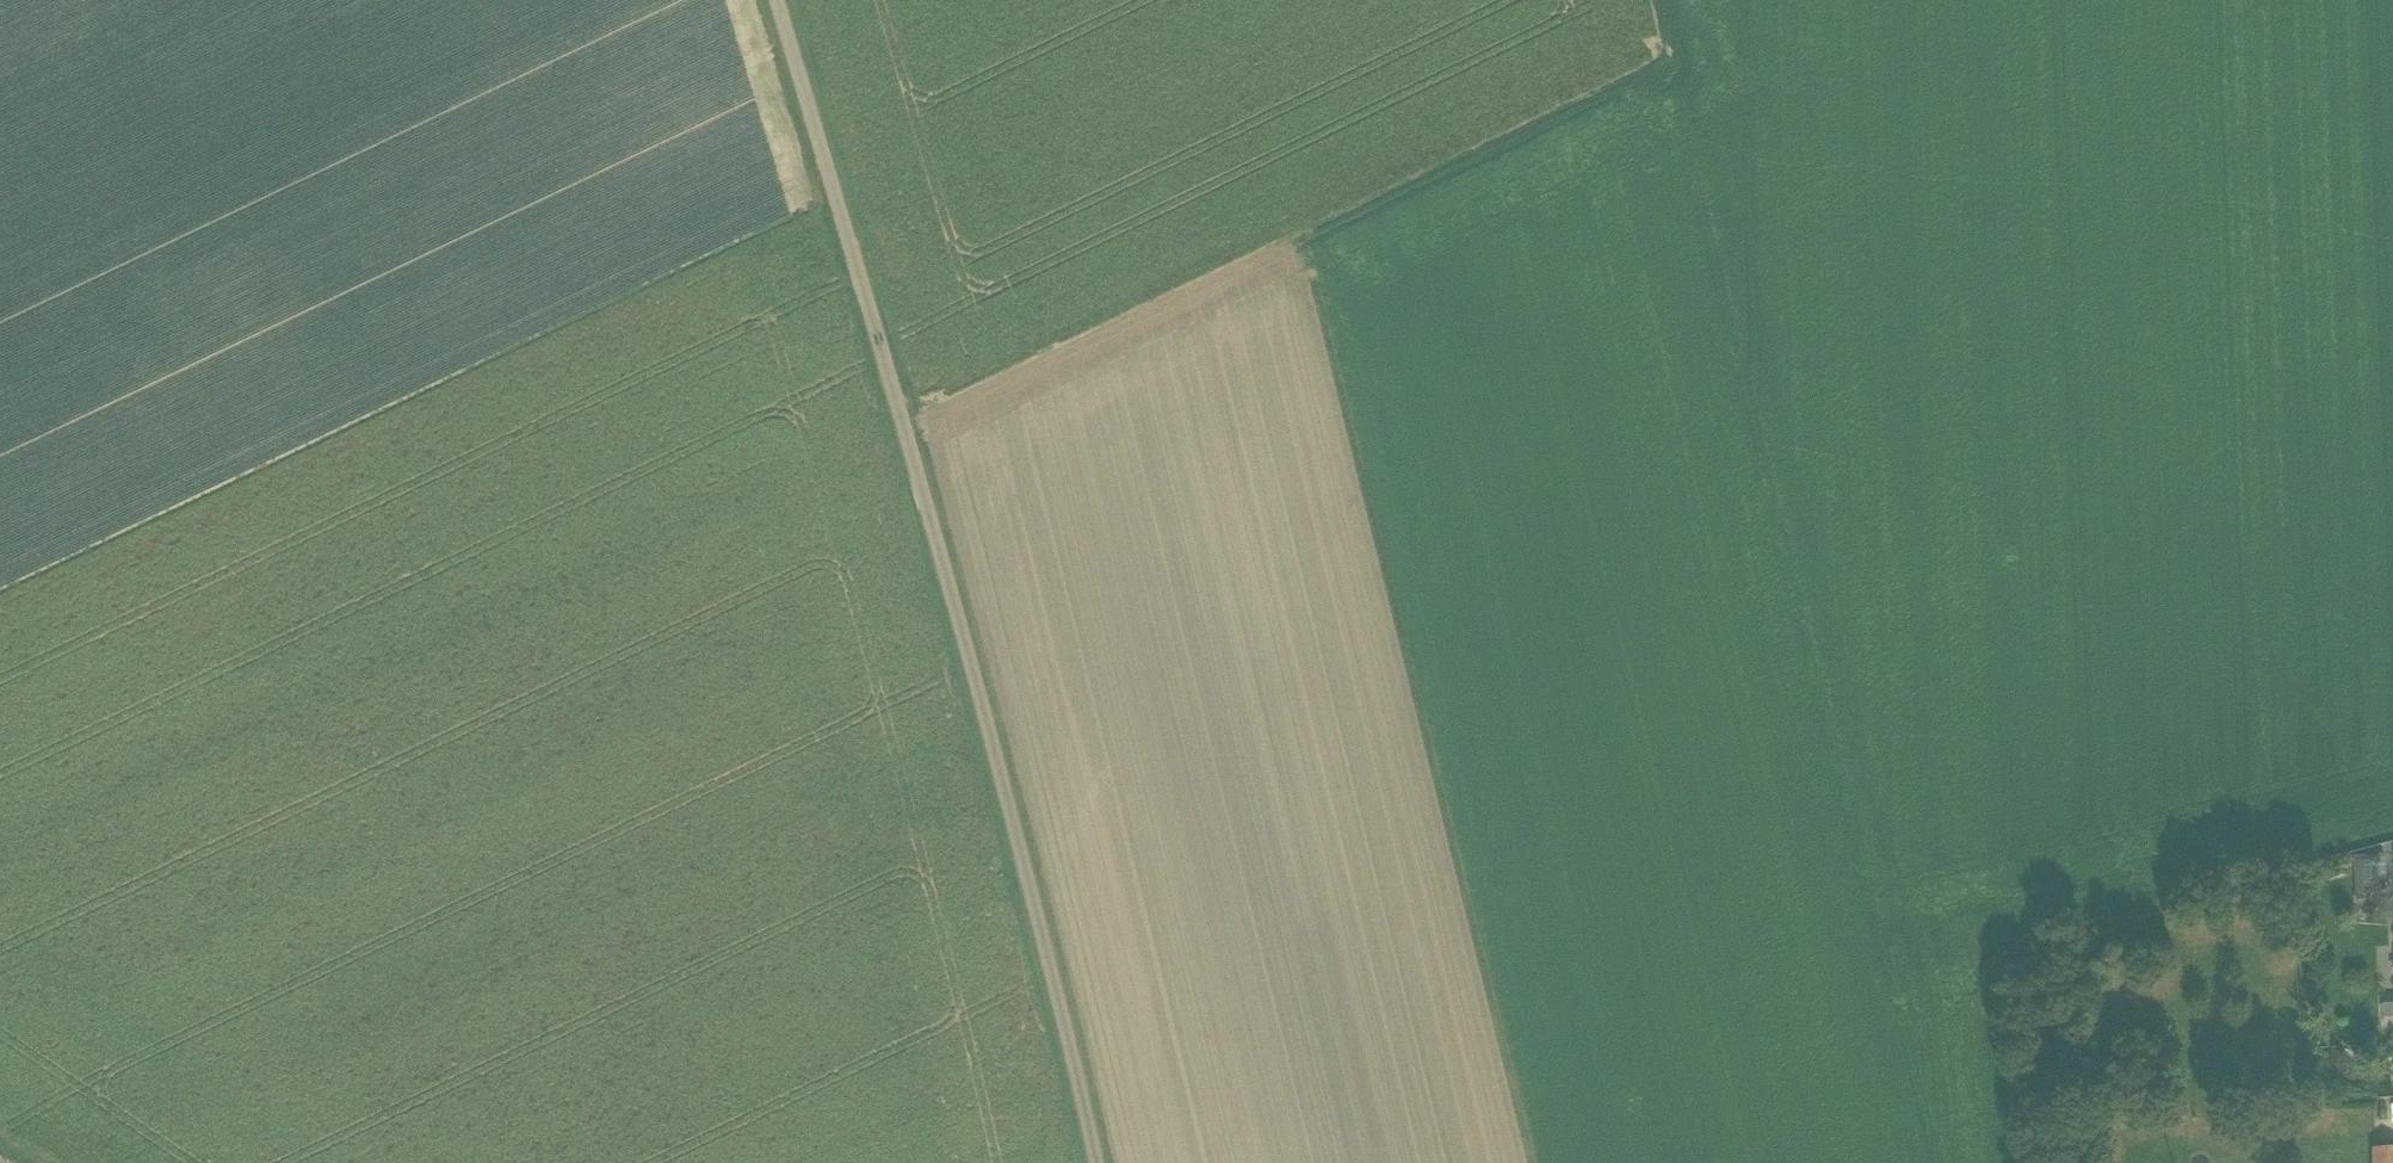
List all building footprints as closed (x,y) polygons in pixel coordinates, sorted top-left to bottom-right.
[(2386,856),(2356,858),(2359,899),(2389,897),(2386,856)]
